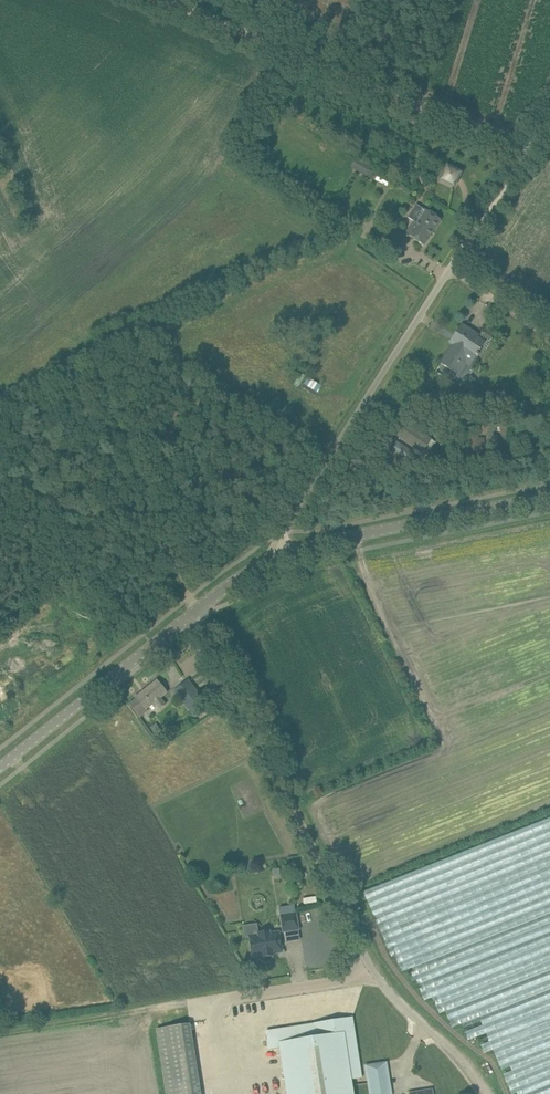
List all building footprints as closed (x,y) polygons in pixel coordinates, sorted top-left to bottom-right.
[(365,175),(370,166),(371,165),(357,157),(351,167),(365,175)] [(454,186),(460,173),(447,167),(441,180),(454,186)] [(320,199),(316,197),(315,199),(313,202),(323,209),(327,203),(320,199)] [(410,225),(405,233),(424,246),(441,221),(425,209),(416,204),(408,217),(413,221),(410,225)] [(469,365),(477,353),(484,343),(475,337),(476,334),(462,324),(450,343),(453,345),(441,363),(459,375),(467,363),(469,365)] [(304,384),(317,392),(321,386),(308,378),(304,384)] [(509,425),(509,421),(499,419),(497,437),(505,438),(507,425),(509,425)] [(430,439),(403,421),(385,448),(408,462),(415,451),(420,455),(430,439)] [(445,421),(442,429),(447,431),(447,430),(452,432),(455,425),(445,421)] [(471,438),(471,454),(485,454),(484,437),(471,438)] [(147,711),(146,710),(155,702),(160,709),(166,704),(161,698),(167,693),(157,680),(135,697),(136,699),(129,704),(140,717),(147,711)] [(208,706),(187,680),(173,691),(194,717),(208,706)] [(161,731),(156,724),(150,728),(156,735),(161,731)] [(298,929),(296,913),(280,916),(283,932),(298,929)] [(252,956),(262,955),(262,957),(273,956),(273,953),(282,952),(279,932),(269,933),(269,931),(258,933),(258,935),(249,937),(252,956)] [(268,1042),(269,1050),(279,1047),(287,1093),(354,1093),(351,1079),(362,1079),(353,1017),(313,1023),(313,1025),(306,1026),(305,1025),(266,1031),(268,1042)] [(166,1093),(201,1093),(190,1024),(156,1029),(166,1093)] [(365,1064),(370,1093),(393,1093),(387,1061),(365,1064)]
